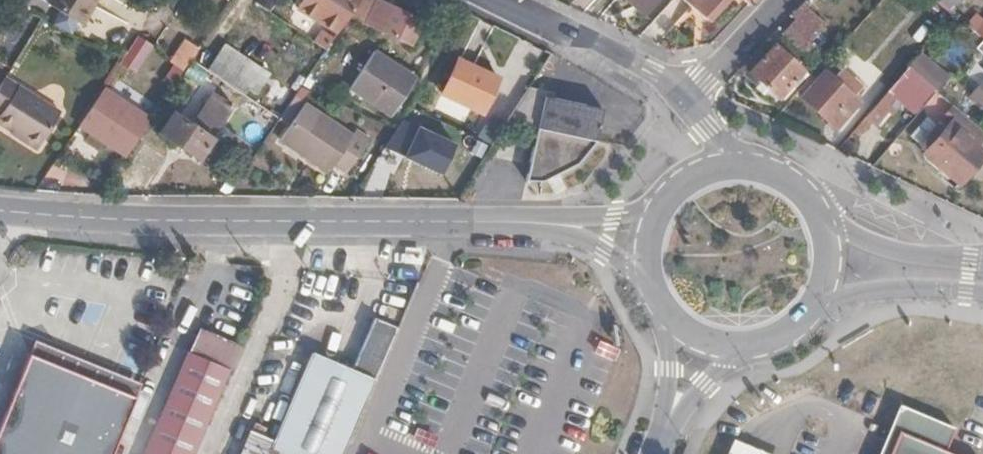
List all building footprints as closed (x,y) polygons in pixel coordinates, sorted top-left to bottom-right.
[(50,1),(83,20),(95,0),(50,0),(50,1)] [(349,14),(359,0),(300,0),(296,7),(337,33),(349,14)] [(385,0),(377,0),(368,20),(412,42),(422,17),(385,0)] [(586,10),(593,0),(576,0),(574,2),(586,10)] [(652,0),(633,0),(644,9),(652,0)] [(707,17),(723,0),(688,0),(707,17)] [(968,21),(982,34),(982,17),(977,11),(968,21)] [(809,30),(795,18),(782,31),(802,48),(810,38),(809,30)] [(173,56),(186,65),(201,41),(189,33),(173,56)] [(135,74),(154,45),(137,35),(118,63),(135,74)] [(778,97),(804,69),(775,42),(749,70),(778,97)] [(245,93),(262,68),(225,44),(209,69),(245,93)] [(389,108),(411,74),(371,48),(349,83),(389,108)] [(921,50),(909,64),(937,89),(948,74),(921,50)] [(498,75),(458,58),(456,61),(445,57),(433,86),(443,90),(442,95),(482,111),(498,75)] [(908,63),(867,114),(875,120),(885,107),(890,112),(902,99),(896,95),(908,82),(929,100),(938,89),(937,89),(909,64),(908,63)] [(821,65),(800,88),(804,90),(800,95),(834,124),(858,99),(852,93),(859,86),(839,68),(833,76),(821,65)] [(0,85),(0,111),(3,112),(0,117),(0,122),(39,147),(61,110),(6,76),(0,85)] [(971,92),(982,102),(982,78),(971,92)] [(510,113),(525,89),(512,82),(498,108),(510,113)] [(82,119),(129,150),(152,115),(105,84),(82,119)] [(544,128),(593,138),(601,107),(550,96),(549,90),(527,85),(525,89),(510,113),(505,120),(544,128)] [(198,157),(235,104),(216,91),(192,125),(173,112),(160,131),(198,157)] [(343,170),(367,136),(353,128),(348,133),(300,101),(277,137),(324,170),(331,161),(343,170)] [(982,136),(982,129),(955,105),(945,115),(951,120),(943,129),(938,125),(922,144),(926,148),(923,152),(959,182),(982,155),(982,148),(977,142),(982,136)] [(924,116),(909,136),(920,144),(934,124),(924,116)] [(453,144),(407,120),(390,152),(436,176),(453,144)] [(538,165),(579,168),(593,138),(544,128),(538,165)] [(548,182),(579,168),(538,165),(535,183),(548,182)] [(225,335),(181,317),(123,453),(176,453),(225,335)] [(382,358),(379,357),(392,326),(378,320),(356,368),(312,350),(272,441),(252,432),(242,453),(341,453),(349,435),(373,382),(382,358)] [(62,367),(24,351),(0,409),(0,453),(26,453),(62,367)] [(132,396),(62,367),(26,453),(107,453),(132,396)] [(893,435),(937,452),(946,430),(894,409),(876,453),(886,453),(893,435)] [(886,453),(941,453),(893,435),(886,453)] [(728,453),(752,453),(731,445),(728,453)]
